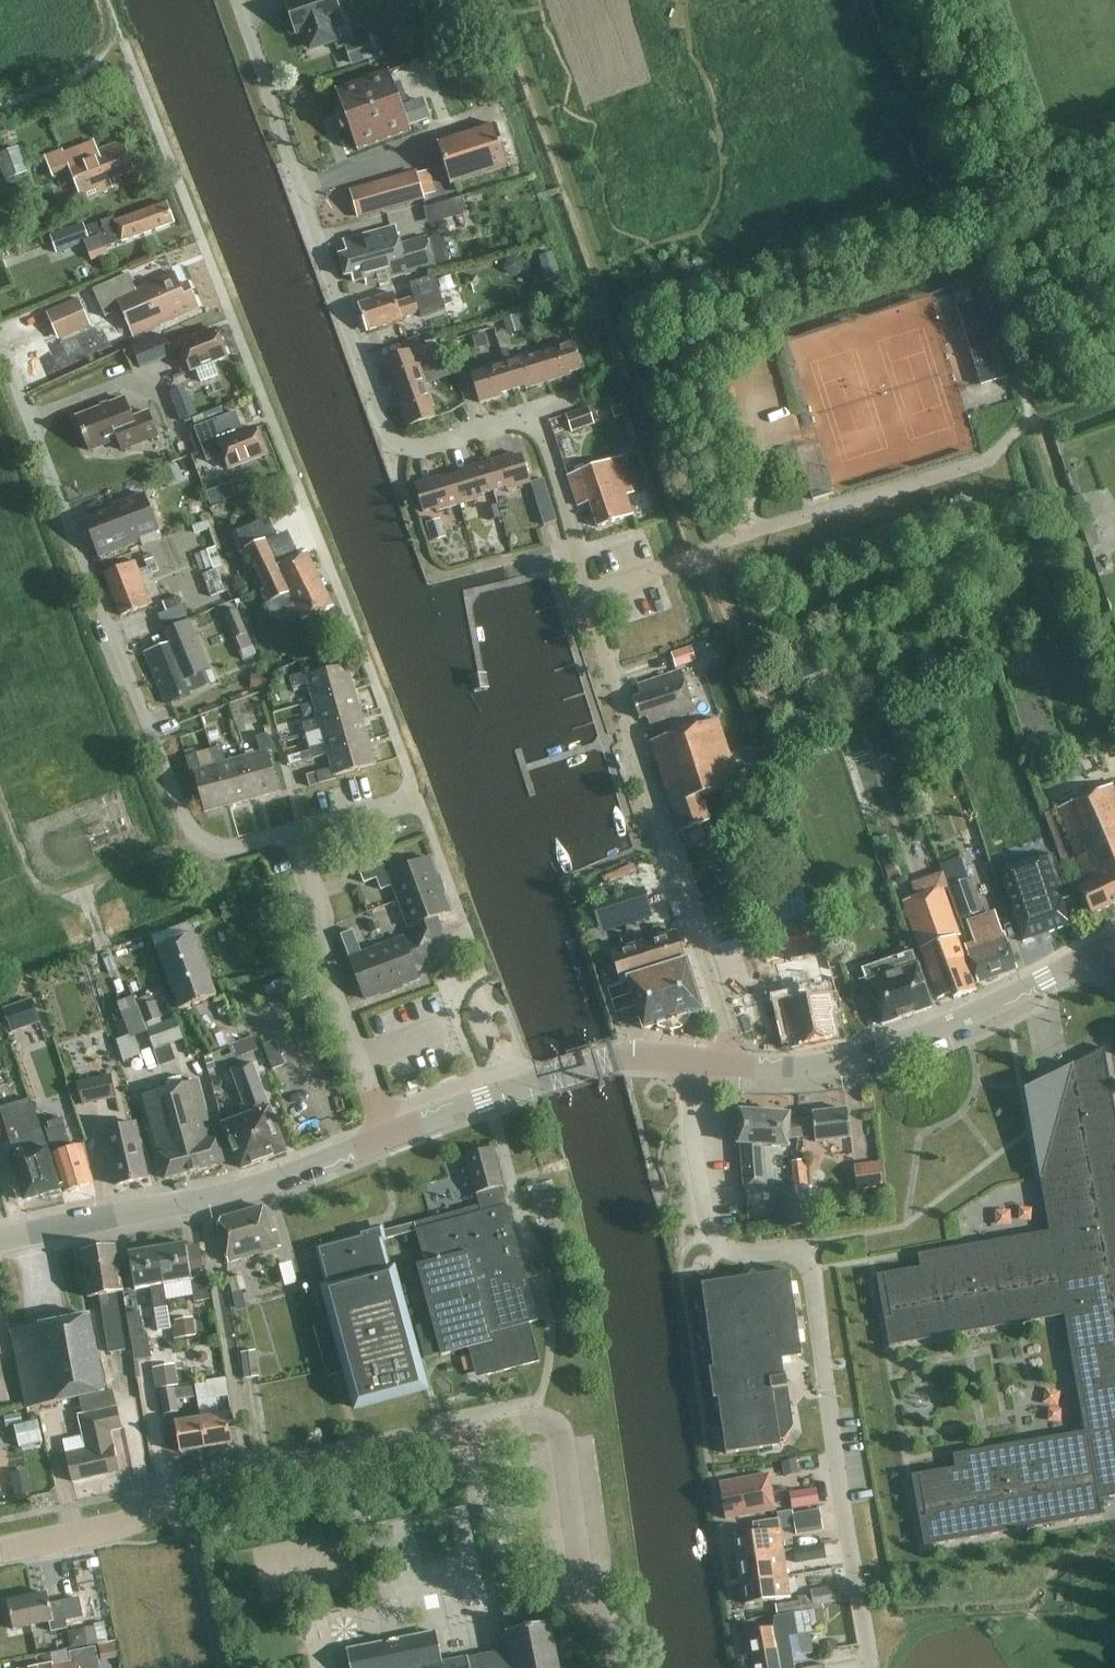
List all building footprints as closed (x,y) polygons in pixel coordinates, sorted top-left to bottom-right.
[(311,48),(337,39),(330,20),(340,17),(335,0),(292,0),(288,2),(298,31),(304,29),(311,48)] [(345,44),(352,65),(377,56),(370,35),(345,44)] [(424,60),(408,66),(411,75),(427,69),(424,60)] [(404,108),(390,71),(336,90),(358,152),(412,132),(410,126),(429,119),(422,101),(404,108)] [(497,125),(438,144),(452,186),(511,168),(497,125)] [(0,131),(0,141),(8,139),(6,130),(0,131)] [(71,170),(71,171),(83,200),(114,188),(111,180),(136,170),(125,141),(99,151),(95,141),(65,153),(71,170)] [(0,156),(0,163),(6,179),(28,171),(19,148),(0,156)] [(54,176),(63,173),(71,170),(65,153),(47,160),(54,176)] [(361,218),(362,218),(424,200),(417,175),(354,192),(361,218)] [(472,197),(435,201),(437,219),(474,215),(472,197)] [(114,217),(100,222),(105,235),(101,237),(105,247),(175,221),(168,203),(116,222),(114,217)] [(86,227),(85,228),(89,240),(101,235),(101,237),(105,235),(100,222),(86,227)] [(83,223),(51,235),(58,254),(85,244),(84,241),(89,240),(85,228),(83,223)] [(363,279),(365,285),(430,265),(424,245),(400,252),(392,226),(342,242),(345,254),(338,256),(345,277),(351,275),(353,282),(363,279)] [(89,240),(84,241),(85,244),(92,241),(95,251),(105,247),(101,237),(101,235),(89,240)] [(552,249),(538,253),(544,273),(558,268),(552,249)] [(188,282),(180,286),(174,273),(118,298),(135,336),(199,307),(188,282)] [(433,276),(408,283),(413,298),(413,299),(417,314),(418,316),(443,309),(433,276)] [(1009,377),(997,337),(985,298),(973,302),(969,290),(955,295),(958,306),(970,345),(982,385),(1009,377)] [(394,294),(358,305),(366,332),(403,322),(402,319),(417,314),(413,299),(397,304),(397,302),(394,294)] [(86,315),(79,299),(46,314),(53,330),(86,315)] [(503,319),(508,335),(522,330),(518,315),(503,319)] [(218,328),(181,343),(192,371),(196,369),(213,362),(229,356),(218,328)] [(167,344),(163,335),(140,344),(131,347),(140,370),(149,366),(172,357),(171,355),(170,353),(167,345),(167,344)] [(551,353),(541,356),(550,384),(571,378),(570,374),(582,369),(573,341),(549,349),(551,353)] [(410,347),(381,358),(390,382),(394,381),(398,392),(427,381),(418,359),(415,360),(410,347)] [(530,355),(504,363),(513,390),(526,386),(527,392),(550,384),(541,356),(532,359),(530,355)] [(482,374),(471,377),(481,408),(502,401),(500,395),(513,390),(504,363),(481,371),(482,374)] [(427,381),(398,392),(402,403),(398,405),(407,428),(437,417),(432,406),(435,405),(427,381)] [(125,398),(76,417),(89,450),(118,439),(122,449),(159,435),(149,411),(133,418),(125,398)] [(192,400),(176,406),(180,418),(181,420),(197,414),(196,412),(192,400)] [(595,425),(594,421),(589,407),(566,415),(572,433),(595,425)] [(236,411),(194,428),(207,461),(224,454),(219,441),(244,431),(236,411)] [(244,431),(219,441),(224,454),(230,469),(267,454),(256,427),(244,431)] [(505,491),(530,483),(521,456),(508,460),(506,454),(484,461),(493,489),(504,486),(505,491)] [(624,497),(631,495),(620,459),(566,476),(576,507),(588,504),(596,529),(631,518),(624,497)] [(482,492),(493,489),(484,461),(461,468),(462,472),(450,476),(458,505),(483,497),(482,492)] [(458,505),(450,476),(439,479),(438,475),(413,483),(422,511),(435,507),(436,511),(458,505)] [(222,501),(217,489),(207,493),(211,505),(222,501)] [(557,522),(548,493),(536,497),(545,526),(557,522)] [(146,494),(123,503),(124,506),(86,521),(100,557),(141,541),(139,538),(160,530),(146,494)] [(1085,494),(1074,498),(1090,549),(1101,545),(1085,494)] [(486,509),(489,521),(501,518),(497,505),(486,509)] [(441,520),(426,524),(431,542),(446,538),(441,520)] [(139,538),(141,541),(143,546),(163,538),(160,530),(139,538)] [(303,621),(333,607),(308,552),(279,565),(271,548),(289,539),(285,531),(247,549),(266,591),(263,592),(268,603),(290,592),(303,621)] [(223,566),(216,547),(207,551),(214,569),(223,566)] [(150,567),(156,565),(152,554),(143,557),(148,568),(150,567)] [(122,615),(152,603),(136,560),(106,572),(122,615)] [(156,565),(150,567),(152,574),(155,573),(158,571),(156,565)] [(167,611),(183,605),(180,596),(163,602),(167,611)] [(159,614),(164,627),(188,617),(183,605),(167,611),(159,614)] [(237,609),(225,615),(235,639),(248,633),(237,609)] [(145,654),(166,702),(190,692),(184,680),(211,669),(190,620),(165,631),(170,643),(145,654)] [(672,654),(676,669),(696,663),(691,648),(672,654)] [(308,672),(290,677),(293,688),(309,684),(314,701),(355,690),(348,664),(308,675),(308,672)] [(648,729),(694,715),(680,672),(635,686),(638,697),(631,700),(637,720),(645,717),(648,729)] [(256,674),(255,689),(267,689),(268,674),(256,674)] [(286,686),(278,689),(282,701),(289,699),(286,686)] [(319,719),(303,723),(306,734),(322,729),(321,726),(362,715),(355,690),(314,701),(319,719)] [(243,714),(246,727),(260,723),(256,710),(243,714)] [(326,743),(310,748),(313,758),(329,754),(328,751),(369,739),(362,715),(321,726),(322,729),(326,743)] [(704,794),(741,781),(719,717),(650,741),(681,830),(711,819),(704,794)] [(261,752),(244,757),(255,798),(280,791),(269,751),(272,750),(268,733),(257,736),(261,752)] [(310,786),(320,783),(337,778),(336,776),(376,765),(369,739),(328,751),(329,754),(333,768),(307,775),(310,786)] [(222,746),(211,749),(215,765),(219,764),(230,805),(255,798),(244,757),(226,762),(222,746)] [(197,753),(186,756),(191,773),(194,772),(205,812),(230,805),(219,764),(215,765),(202,769),(197,753)] [(1078,851),(1083,861),(1092,882),(1082,886),(1094,913),(1114,904),(1114,791),(1112,785),(1059,809),(1078,851)] [(944,861),(947,868),(950,877),(952,883),(963,917),(987,909),(976,875),(972,876),(965,854),(944,861)] [(389,858),(360,869),(365,883),(377,878),(381,890),(393,885),(398,900),(440,885),(430,858),(394,871),(389,858)] [(1064,901),(1073,898),(1066,879),(1043,887),(1035,861),(1000,873),(1023,940),(1072,924),(1064,901)] [(884,868),(890,883),(899,879),(894,864),(884,868)] [(440,885),(398,900),(408,927),(412,926),(415,932),(413,935),(436,946),(442,931),(437,916),(450,912),(440,885)] [(955,998),(977,990),(956,936),(957,935),(941,890),(902,904),(931,986),(935,985),(940,998),(954,993),(955,998)] [(655,897),(592,917),(600,940),(663,920),(655,897)] [(971,930),(975,943),(965,947),(977,984),(1019,967),(1005,932),(1003,932),(999,920),(971,930)] [(369,924),(372,933),(381,930),(378,921),(369,924)] [(353,930),(341,935),(366,999),(393,989),(377,947),(362,953),(353,930)] [(693,1016),(705,1012),(680,932),(645,943),(641,931),(630,935),(634,946),(614,953),(621,977),(629,974),(647,1031),(658,1028),(671,1032),(682,1029),(693,1016)] [(180,1009),(217,995),(194,935),(158,949),(180,1009)] [(404,937),(377,947),(393,989),(419,979),(414,966),(429,960),(436,946),(413,935),(412,939),(405,941),(404,937)] [(893,975),(867,983),(881,1024),(906,1016),(932,1007),(913,949),(892,956),(892,958),(897,973),(893,975)] [(796,1048),(837,1039),(831,1013),(834,1012),(830,995),(835,994),(827,954),(779,964),(787,1002),(782,1003),(789,1036),(794,1035),(796,1048)] [(136,996),(117,1003),(131,1039),(148,1033),(140,1007),(136,996)] [(148,1033),(154,1050),(184,1040),(176,1019),(162,1023),(155,1002),(140,1007),(148,1033)] [(20,1003),(3,1008),(12,1033),(28,1027),(20,1003)] [(239,1042),(244,1055),(259,1050),(254,1037),(254,1036),(252,1037),(239,1042)] [(885,1311),(890,1344),(1065,1313),(1086,1431),(954,1454),(957,1468),(919,1474),(925,1509),(919,1510),(925,1544),(1100,1513),(1098,1497),(1114,1494),(1114,1121),(1102,1050),(1074,1066),(1071,1068),(1073,1082),(1043,1098),(1049,1132),(1034,1134),(1051,1231),(921,1254),(923,1268),(886,1275),(893,1310),(885,1311)] [(287,1152),(253,1061),(231,1070),(243,1104),(240,1105),(244,1117),(224,1124),(241,1169),(287,1152)] [(97,1079),(90,1081),(96,1102),(102,1101),(117,1097),(112,1076),(97,1079)] [(215,1139),(198,1080),(142,1095),(166,1179),(225,1162),(218,1138),(215,1139)] [(61,1192),(33,1101),(2,1111),(13,1145),(15,1145),(19,1158),(12,1160),(25,1201),(42,1196),(43,1197),(61,1192)] [(816,1142),(851,1138),(848,1109),(812,1114),(813,1120),(790,1122),(791,1114),(740,1111),(738,1144),(741,1144),(745,1189),(767,1187),(764,1146),(789,1147),(789,1138),(815,1135),(816,1142)] [(63,1117),(45,1123),(66,1192),(94,1183),(82,1146),(73,1149),(63,1117)] [(117,1185),(149,1178),(136,1124),(104,1131),(117,1185)] [(531,1323),(539,1321),(527,1278),(523,1262),(502,1187),(504,1186),(494,1147),(465,1155),(476,1193),(477,1193),(480,1205),(386,1231),(385,1226),(357,1233),(358,1237),(318,1248),(328,1284),(323,1286),(333,1322),(315,1327),(328,1377),(347,1372),(356,1408),(427,1389),(393,1264),(392,1265),(385,1240),(417,1231),(425,1263),(417,1265),(433,1322),(417,1327),(425,1359),(441,1354),(442,1356),(470,1348),(478,1378),(541,1361),(531,1323)] [(880,1161),(853,1164),(857,1190),(883,1187),(880,1161)] [(811,1212),(808,1196),(807,1185),(795,1187),(779,1189),(784,1228),(812,1224),(811,1212)] [(808,1196),(811,1212),(819,1211),(816,1194),(808,1196)] [(229,1263),(263,1253),(281,1248),(276,1231),(272,1232),(264,1206),(222,1219),(218,1227),(229,1263)] [(186,1243),(158,1247),(164,1286),(191,1281),(194,1295),(195,1302),(209,1300),(204,1269),(203,1269),(191,1271),(187,1247),(186,1243)] [(101,1248),(81,1251),(89,1298),(91,1315),(103,1313),(109,1353),(127,1350),(117,1293),(124,1292),(116,1246),(113,1246),(111,1244),(102,1245),(101,1248)] [(158,1247),(129,1252),(135,1290),(152,1288),(156,1309),(167,1307),(166,1296),(164,1286),(158,1247)] [(546,1255),(523,1262),(527,1278),(551,1271),(546,1255)] [(780,1439),(784,1439),(794,1426),(787,1376),(785,1376),(782,1359),(798,1357),(802,1352),(791,1275),(786,1271),(702,1283),(726,1454),(781,1446),(780,1439)] [(244,1274),(229,1278),(233,1292),(248,1289),(244,1274)] [(140,1311),(128,1313),(135,1360),(152,1358),(148,1334),(144,1334),(140,1311)] [(33,1327),(12,1331),(28,1409),(33,1408),(82,1398),(106,1393),(106,1392),(90,1315),(33,1327)] [(171,1326),(173,1339),(196,1335),(193,1318),(175,1321),(176,1325),(171,1326)] [(255,1352),(241,1353),(244,1379),(259,1377),(255,1352)] [(175,1371),(154,1374),(156,1389),(177,1386),(175,1371)] [(206,1384),(195,1386),(197,1397),(201,1418),(205,1448),(232,1444),(227,1414),(220,1415),(217,1398),(209,1400),(206,1384)] [(195,1386),(161,1391),(165,1414),(179,1412),(177,1400),(197,1397),(195,1386)] [(87,1449),(66,1453),(72,1481),(119,1471),(111,1431),(122,1429),(114,1390),(106,1392),(106,1393),(82,1398),(85,1413),(79,1414),(84,1436),(87,1449)] [(20,1413),(4,1416),(6,1426),(22,1423),(20,1413)] [(201,1418),(175,1422),(180,1452),(205,1448),(201,1418)] [(15,1426),(20,1448),(43,1442),(38,1420),(15,1426)] [(783,1463),(785,1474),(798,1472),(797,1461),(783,1463)] [(719,1483),(726,1518),(726,1519),(775,1510),(769,1474),(719,1483)] [(28,1475),(11,1478),(14,1495),(31,1492),(28,1475)] [(792,1507),(818,1504),(817,1490),(791,1493),(792,1507)] [(486,1509),(481,1509),(486,1532),(490,1531),(506,1528),(503,1510),(486,1509)] [(794,1510),(777,1513),(778,1520),(779,1525),(796,1523),(795,1514),(794,1510)] [(823,1530),(820,1511),(795,1514),(796,1523),(797,1534),(823,1530)] [(740,1557),(783,1551),(779,1525),(778,1520),(753,1523),(754,1533),(737,1535),(740,1557)] [(797,1563),(825,1558),(822,1545),(794,1550),(797,1563)] [(744,1583),(787,1577),(783,1551),(740,1557),(744,1583)] [(747,1604),(790,1599),(787,1577),(744,1583),(747,1604)] [(839,1585),(811,1589),(812,1594),(814,1606),(841,1601),(839,1585)] [(14,1629),(33,1625),(49,1622),(51,1631),(74,1626),(73,1622),(86,1619),(81,1597),(51,1603),(49,1593),(8,1601),(14,1629)] [(746,1632),(752,1667),(795,1667),(793,1656),(790,1636),(799,1634),(799,1633),(810,1631),(818,1629),(818,1628),(814,1606),(812,1594),(798,1596),(799,1601),(776,1604),(778,1616),(775,1617),(776,1626),(746,1632)] [(550,1623),(526,1628),(521,1601),(505,1604),(501,1605),(506,1631),(510,1650),(468,1658),(468,1657),(443,1662),(442,1662),(436,1633),(347,1651),(351,1667),(559,1667),(550,1623)] [(97,1644),(108,1641),(104,1622),(93,1624),(97,1644)] [(67,1631),(71,1649),(88,1646),(85,1628),(84,1628),(83,1628),(68,1631),(67,1631)] [(95,1648),(71,1653),(73,1662),(53,1666),(52,1663),(32,1667),(100,1667),(95,1648)]
